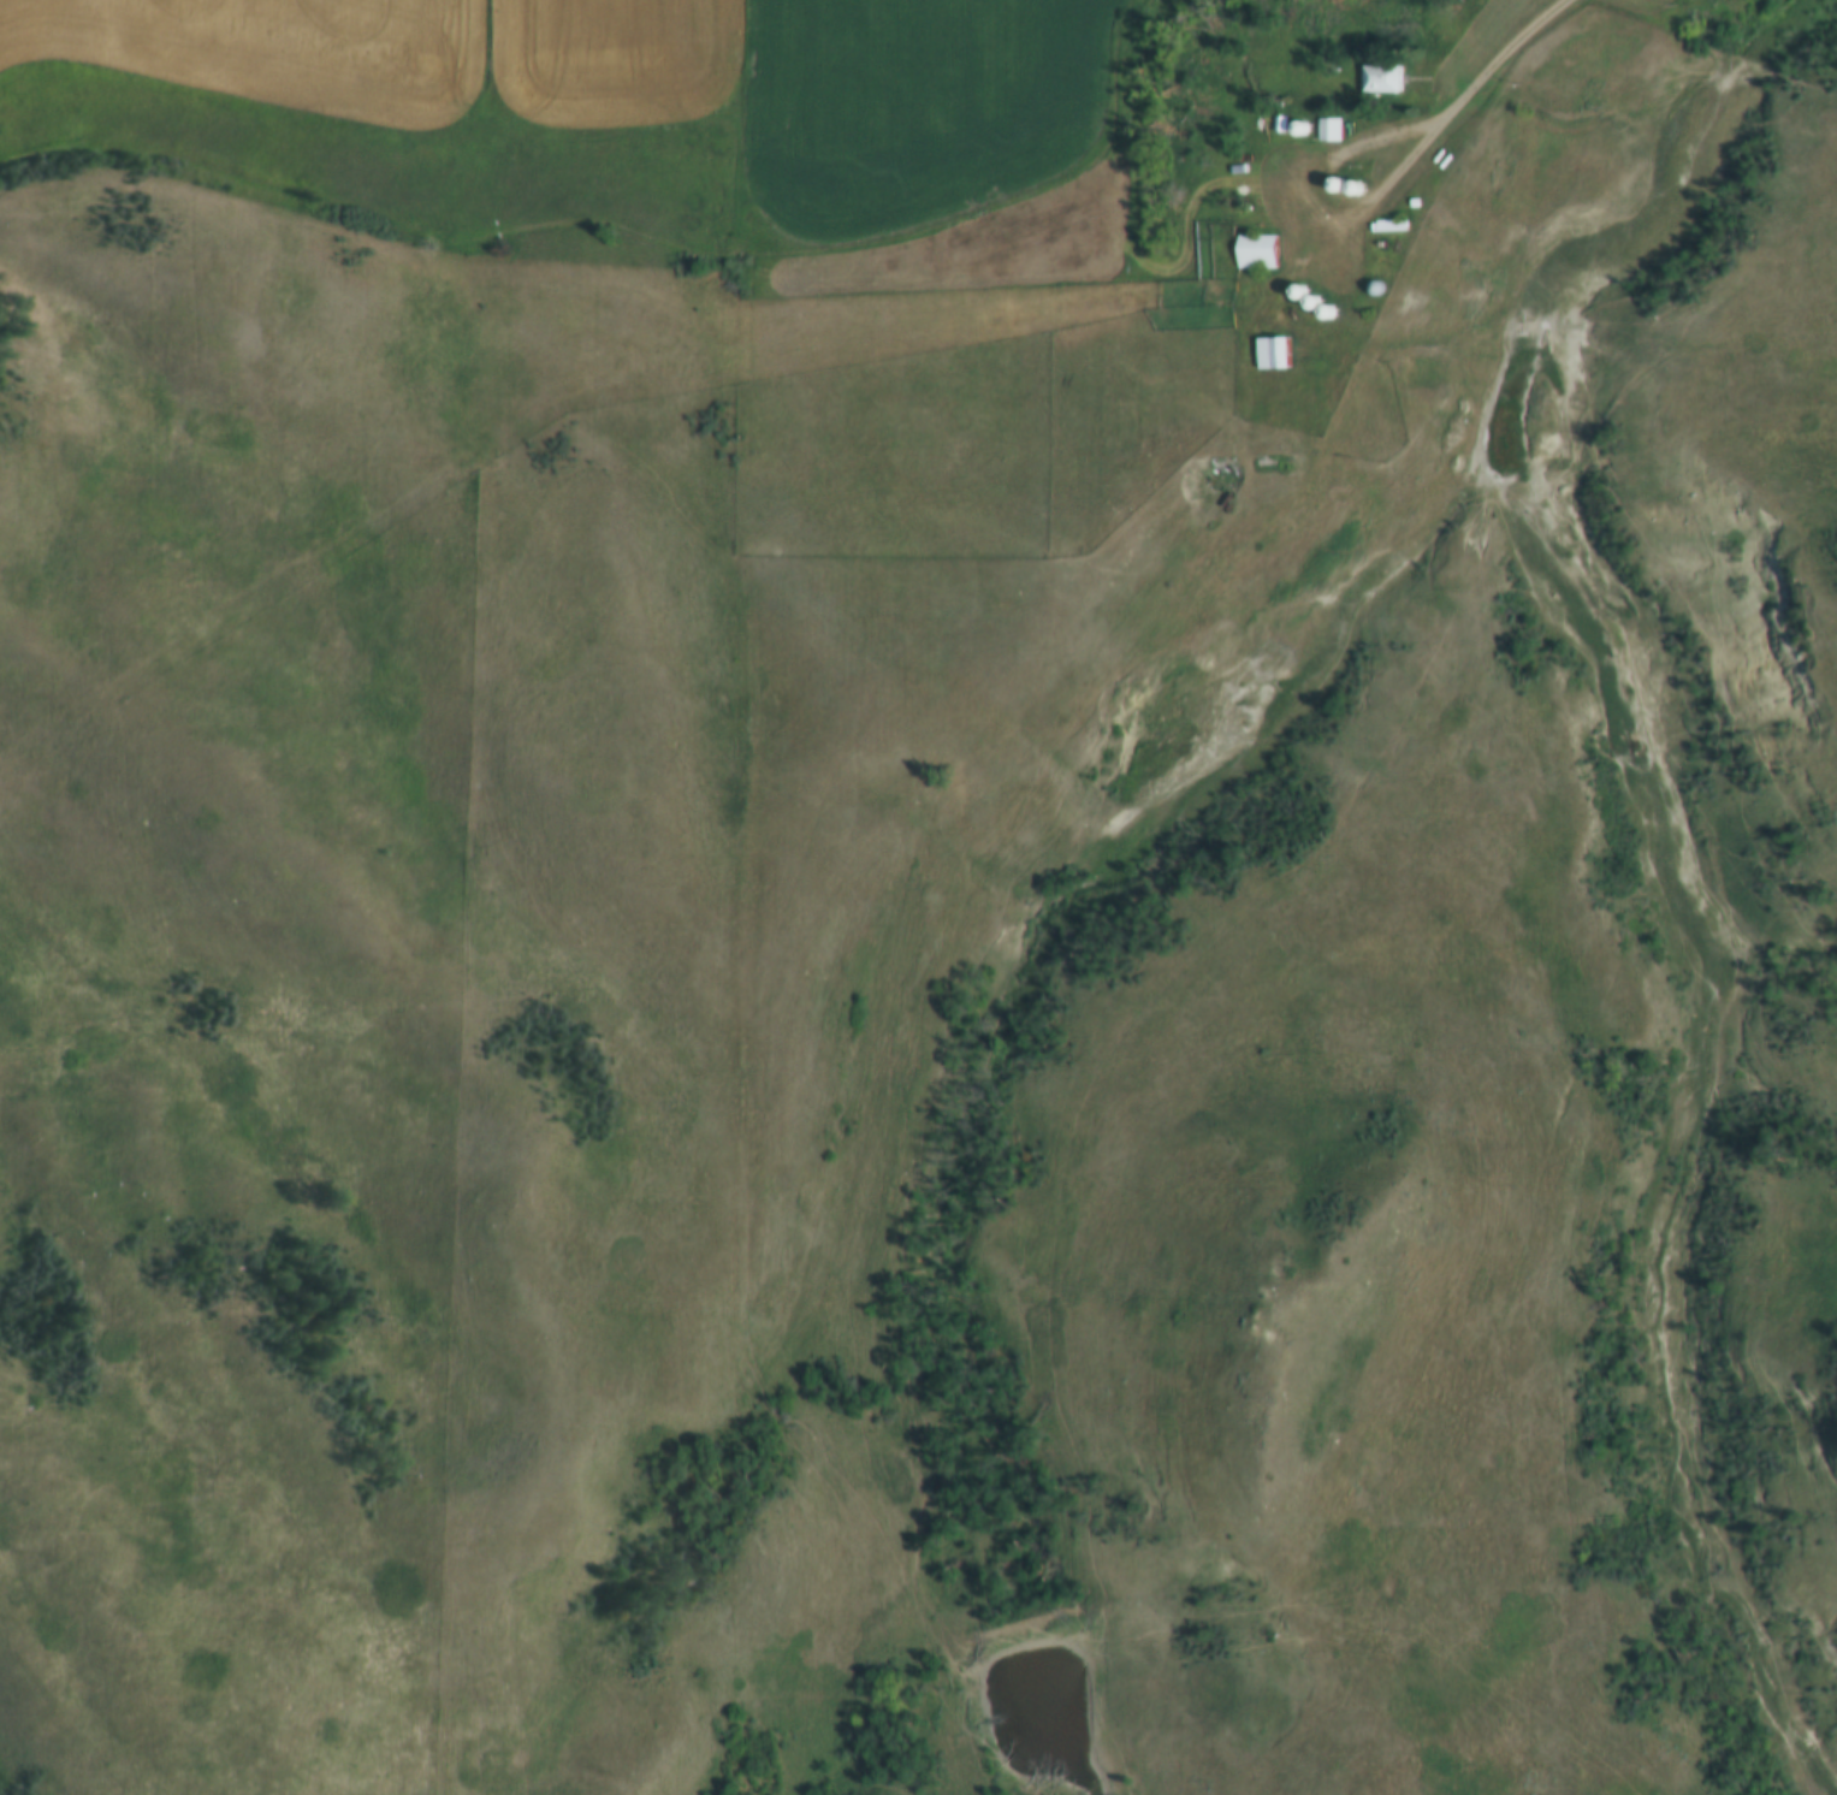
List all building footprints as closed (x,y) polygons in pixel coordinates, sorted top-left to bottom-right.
[(1367,96),(1406,96),(1406,67),(1367,67),(1367,96)] [(1346,120),(1322,120),(1322,143),(1346,143),(1346,120)] [(1411,222),(1381,222),(1381,233),(1411,233),(1411,222)] [(1242,271),(1281,271),(1281,236),(1242,236),(1242,271)] [(1261,339),(1261,370),(1294,370),(1294,339),(1261,339)]
